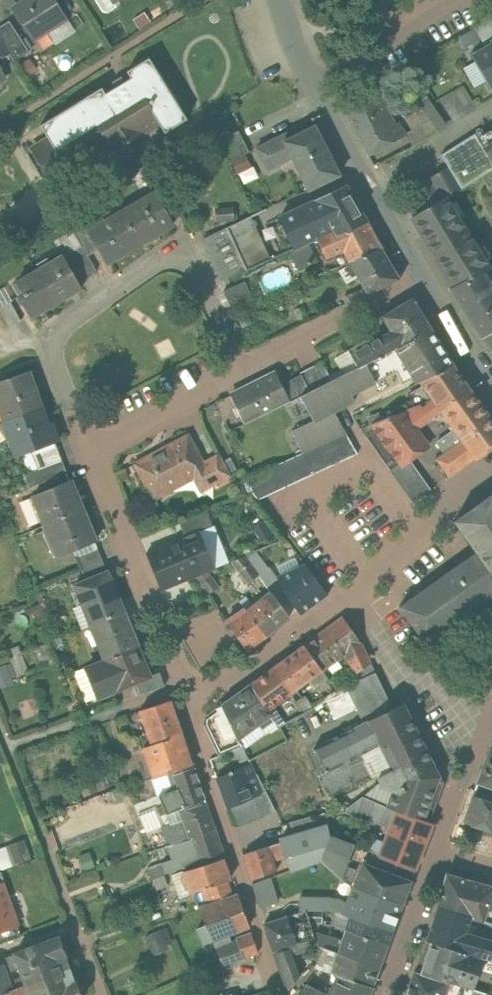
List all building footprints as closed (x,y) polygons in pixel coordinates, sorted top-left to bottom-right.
[(14,7),(34,39),(66,18),(54,0),(25,0),(14,7)] [(10,20),(0,26),(0,37),(9,51),(14,60),(29,50),(10,20)] [(9,51),(0,37),(0,57),(9,51)] [(466,51),(486,89),(491,86),(491,37),(466,51)] [(150,57),(129,70),(138,85),(32,146),(46,170),(75,152),(79,158),(108,141),(112,147),(158,119),(165,131),(187,118),(150,57)] [(355,127),(389,110),(375,83),(341,100),(355,127)] [(460,86),(423,107),(431,119),(439,131),(476,110),(460,86)] [(389,110),(355,127),(370,155),(390,144),(401,137),(393,122),(394,121),(389,110)] [(431,119),(406,133),(413,145),(439,131),(431,119)] [(316,124),(289,137),(287,132),(257,147),(268,170),(292,157),(308,189),(340,174),(316,124)] [(239,129),(218,140),(229,161),(250,151),(239,129)] [(477,138),(491,161),(491,129),(478,137),(477,138)] [(441,154),(449,166),(462,187),(481,175),(491,168),(491,161),(477,138),(478,137),(475,133),(441,154)] [(153,159),(140,168),(151,187),(164,180),(153,159)] [(449,166),(411,189),(423,209),(446,195),(447,197),(462,187),(449,166)] [(481,175),(489,189),(491,187),(491,168),(481,175)] [(347,185),(281,217),(295,249),(309,242),(317,238),(333,231),(336,237),(368,222),(347,185)] [(154,192),(128,207),(124,210),(124,209),(123,210),(141,242),(142,242),(142,241),(172,224),(173,224),(155,191),(154,192)] [(434,251),(468,231),(447,197),(446,195),(423,209),(413,216),(434,251)] [(235,206),(216,207),(217,221),(235,221),(235,206)] [(267,208),(228,229),(247,270),(276,257),(281,240),(267,208)] [(123,210),(90,230),(89,230),(88,230),(99,249),(107,262),(108,262),(108,261),(141,242),(123,210)] [(85,222),(74,229),(83,244),(89,255),(99,249),(88,230),(89,230),(85,222)] [(368,222),(336,237),(333,231),(317,238),(326,257),(345,249),(376,236),(368,222)] [(83,244),(74,229),(61,236),(70,251),(83,244)] [(228,229),(205,239),(224,280),(247,270),(228,229)] [(468,231),(434,251),(455,285),(483,270),(484,271),(490,268),(468,231)] [(376,236),(345,249),(351,260),(384,247),(376,236)] [(316,259),(309,242),(295,249),(290,251),(297,268),(316,259)] [(89,255),(83,244),(70,251),(85,276),(97,269),(89,255)] [(384,247),(351,260),(368,293),(401,278),(384,247)] [(85,276),(70,251),(63,255),(63,254),(62,255),(37,269),(56,302),(80,287),(81,288),(82,287),(78,280),(85,276)] [(56,302),(37,269),(13,284),(32,317),(33,316),(32,316),(56,302)] [(483,270),(455,285),(450,288),(482,337),(491,331),(491,283),(484,271),(483,270)] [(246,281),(224,290),(232,308),(254,299),(246,281)] [(414,297),(385,315),(394,329),(376,340),(372,334),(350,348),(362,365),(395,348),(432,330),(414,297)] [(454,363),(432,330),(395,348),(414,377),(417,382),(420,380),(454,363)] [(482,337),(491,351),(491,331),(482,337)] [(310,390),(301,395),(313,420),(292,430),(303,452),(346,432),(334,409),(355,399),(352,392),(397,369),(404,382),(414,377),(395,348),(362,365),(332,379),(322,385),(310,390)] [(324,360),(313,366),(322,385),(332,379),(324,360)] [(454,363),(420,380),(434,399),(423,407),(431,417),(442,409),(470,388),(454,363)] [(313,366),(302,371),(303,374),(310,390),(322,385),(313,366)] [(0,381),(0,405),(5,420),(43,406),(30,369),(0,381)] [(277,372),(233,393),(243,417),(259,409),(261,415),(301,395),(310,390),(303,374),(283,383),(277,369),(276,370),(277,372)] [(442,409),(453,424),(476,458),(491,446),(491,418),(470,388),(442,409)] [(421,404),(372,422),(402,466),(411,460),(431,445),(420,429),(432,418),(431,417),(423,407),(421,404)] [(43,406),(5,420),(11,437),(11,438),(17,454),(58,439),(52,421),(48,422),(43,406)] [(402,466),(372,422),(361,426),(393,472),(402,466)] [(476,458),(453,424),(448,427),(451,431),(436,441),(444,452),(436,457),(449,476),(476,458)] [(303,452),(247,477),(253,491),(258,498),(358,452),(346,432),(303,452)] [(174,444),(136,464),(153,495),(168,487),(169,490),(208,469),(204,462),(188,433),(172,442),(174,444)] [(57,445),(33,453),(39,467),(62,459),(57,445)] [(218,454),(204,462),(208,469),(210,468),(218,481),(229,475),(218,454)] [(39,467),(24,473),(29,487),(67,472),(62,459),(39,467)] [(402,466),(393,472),(413,501),(431,489),(411,460),(402,466)] [(71,480),(34,494),(45,524),(82,509),(71,480)] [(491,573),(491,493),(455,520),(477,551),(491,573)] [(82,509),(45,524),(57,556),(94,540),(82,509)] [(200,531),(200,532),(214,526),(208,510),(180,521),(186,536),(200,531)] [(214,526),(200,532),(215,568),(229,562),(214,526)] [(186,536),(147,552),(162,589),(195,576),(208,571),(215,568),(200,532),(200,531),(186,536)] [(97,547),(76,556),(81,568),(102,559),(97,547)] [(477,551),(400,606),(427,643),(491,597),(491,573),(477,551)] [(245,556),(232,561),(247,582),(260,575),(245,556)] [(102,559),(81,568),(86,579),(107,570),(102,559)] [(305,564),(279,577),(286,592),(311,571),(305,564)] [(86,579),(75,584),(92,624),(124,610),(108,570),(107,570),(86,579)] [(208,571),(195,576),(208,593),(220,587),(208,571)] [(286,592),(299,609),(324,589),(311,571),(286,592)] [(36,590),(26,593),(30,602),(39,598),(36,590)] [(290,617),(271,591),(254,606),(246,597),(240,602),(246,609),(267,637),(290,617)] [(267,637),(246,609),(226,620),(247,649),(267,637)] [(124,610),(92,624),(106,658),(106,659),(138,646),(124,610)] [(343,616),(304,644),(323,670),(346,654),(362,642),(343,616)] [(56,628),(47,632),(50,640),(60,637),(56,628)] [(362,642),(346,654),(356,673),(371,662),(362,642)] [(323,670),(304,644),(289,655),(307,682),(323,670)] [(138,646),(106,659),(106,658),(75,671),(85,697),(98,692),(99,696),(138,681),(151,676),(150,675),(138,646)] [(21,652),(10,657),(18,675),(29,671),(21,652)] [(307,682),(289,655),(274,666),(291,693),(307,682)] [(0,664),(0,684),(10,681),(5,662),(0,664)] [(262,674),(280,701),(291,693),(274,666),(262,674)] [(160,671),(150,675),(151,676),(138,681),(141,693),(165,685),(160,671)] [(347,672),(333,684),(337,690),(347,684),(354,681),(347,672)] [(376,672),(346,685),(364,723),(368,721),(368,720),(393,707),(376,672)] [(280,701),(262,674),(251,683),(269,709),(280,701)] [(251,683),(222,704),(227,714),(237,735),(239,739),(260,724),(256,719),(267,711),(271,715),(272,715),(269,709),(251,683)] [(326,698),(313,706),(320,722),(335,714),(326,698)] [(182,733),(171,699),(140,710),(152,743),(182,733)] [(380,745),(392,769),(440,775),(405,702),(393,707),(368,720),(368,721),(380,745)] [(222,704),(207,715),(205,716),(204,719),(206,723),(227,714),(222,704)] [(313,706),(279,725),(293,752),(326,736),(320,722),(313,706)] [(227,714),(206,723),(216,744),(237,735),(227,714)] [(364,723),(315,747),(326,771),(362,754),(380,745),(368,721),(364,723)] [(152,743),(145,746),(155,776),(193,764),(182,733),(152,743)] [(237,735),(216,744),(221,754),(234,749),(242,746),(239,739),(237,735)] [(380,745),(362,754),(366,761),(372,758),(380,775),(392,769),(380,745)] [(242,746),(234,749),(240,762),(249,758),(243,746),(242,746)] [(491,747),(477,782),(485,784),(485,785),(491,787),(491,747)] [(194,767),(174,774),(179,787),(185,806),(205,798),(194,767)] [(244,767),(217,778),(227,806),(231,805),(264,791),(256,774),(247,777),(244,767)] [(424,820),(440,775),(392,769),(380,775),(378,776),(382,786),(393,790),(387,806),(396,810),(424,820)] [(119,786),(113,771),(86,782),(92,796),(119,786)] [(379,785),(363,796),(382,804),(387,806),(393,790),(382,786),(379,785)] [(179,787),(159,795),(167,812),(167,813),(185,806),(179,787)] [(264,791),(231,805),(239,825),(275,810),(265,790),(264,791)] [(473,795),(464,821),(491,831),(491,801),(473,795)] [(382,804),(363,796),(348,807),(346,812),(390,826),(396,810),(387,806),(382,804)] [(207,802),(181,811),(183,819),(190,838),(216,828),(207,802)] [(167,812),(163,805),(158,807),(161,815),(167,812)] [(424,820),(396,810),(390,826),(384,841),(383,842),(421,857),(434,823),(424,820)] [(183,819),(161,826),(168,845),(190,838),(183,819)] [(327,825),(292,835),(294,839),(284,842),(288,855),(298,852),(325,845),(325,844),(328,835),(327,825)] [(216,828),(190,838),(199,863),(225,855),(216,828)] [(355,845),(328,835),(325,844),(325,845),(321,859),(342,879),(347,865),(355,845)] [(421,857),(383,842),(384,841),(375,838),(370,849),(416,868),(421,857)] [(24,839),(10,844),(16,863),(31,858),(24,839)] [(283,841),(244,853),(252,879),(277,870),(274,860),(288,856),(288,855),(284,842),(283,841)] [(7,845),(0,847),(0,863),(2,868),(13,864),(7,845)] [(325,845),(298,852),(300,858),(302,857),(304,865),(320,859),(325,845)] [(103,862),(98,849),(85,854),(90,867),(103,862)] [(222,857),(184,872),(192,893),(203,889),(227,880),(230,879),(222,857)] [(360,869),(347,865),(342,879),(353,886),(354,884),(404,902),(412,880),(363,861),(360,869)] [(447,873),(439,905),(471,916),(491,923),(491,904),(489,903),(491,894),(491,886),(447,873)] [(269,878),(252,884),(261,908),(278,902),(269,878)] [(227,880),(203,889),(207,901),(221,896),(222,900),(227,898),(233,896),(227,880)] [(404,902),(354,884),(353,886),(346,902),(339,899),(325,897),(301,897),(300,904),(295,904),(296,910),(306,909),(325,909),(342,912),(350,915),(393,931),(404,902)] [(250,926),(238,894),(233,896),(227,898),(233,914),(239,930),(250,926)] [(208,924),(233,914),(227,898),(222,900),(202,907),(208,924)] [(471,916),(439,905),(428,939),(431,940),(461,949),(469,924),(471,916)] [(307,910),(288,915),(298,951),(318,945),(310,922),(307,910)] [(233,914),(208,924),(214,940),(229,934),(239,930),(233,914)] [(298,951),(288,915),(265,923),(274,952),(289,948),(290,953),(294,952),(298,951)] [(350,915),(346,928),(388,944),(393,931),(350,915)] [(333,924),(310,922),(318,945),(326,947),(338,952),(343,938),(332,936),(333,924)] [(214,940),(208,924),(197,928),(203,944),(214,940)] [(474,934),(477,926),(469,924),(461,949),(484,956),(491,958),(491,939),(474,934)] [(164,925),(144,932),(151,952),(171,945),(164,925)] [(388,944),(346,928),(343,938),(338,952),(379,967),(388,944)] [(252,932),(237,937),(238,939),(244,956),(259,951),(252,932)] [(214,940),(217,947),(231,941),(229,934),(214,940)] [(59,935),(15,952),(24,975),(27,983),(70,968),(65,954),(66,954),(59,935)] [(231,941),(217,947),(220,955),(223,963),(223,964),(244,956),(238,939),(231,941)] [(461,949),(431,940),(421,973),(469,988),(474,989),(480,971),(484,956),(461,949)] [(338,952),(326,947),(316,965),(332,972),(337,974),(373,986),(379,967),(338,952)] [(294,952),(290,953),(289,948),(274,952),(288,990),(301,973),(294,952)] [(220,955),(210,958),(213,966),(223,963),(220,955)] [(484,956),(480,971),(491,974),(491,958),(484,956)] [(0,964),(0,993),(27,983),(24,975),(9,980),(2,963),(0,964)] [(70,968),(27,983),(30,992),(31,994),(81,994),(74,977),(70,968)] [(415,971),(408,994),(467,994),(469,988),(421,973),(415,971)] [(337,974),(329,993),(328,994),(369,994),(373,986),(337,974)] [(27,983),(0,993),(0,994),(22,994),(30,992),(27,983)] [(308,983),(300,994),(328,994),(329,993),(308,983)]
